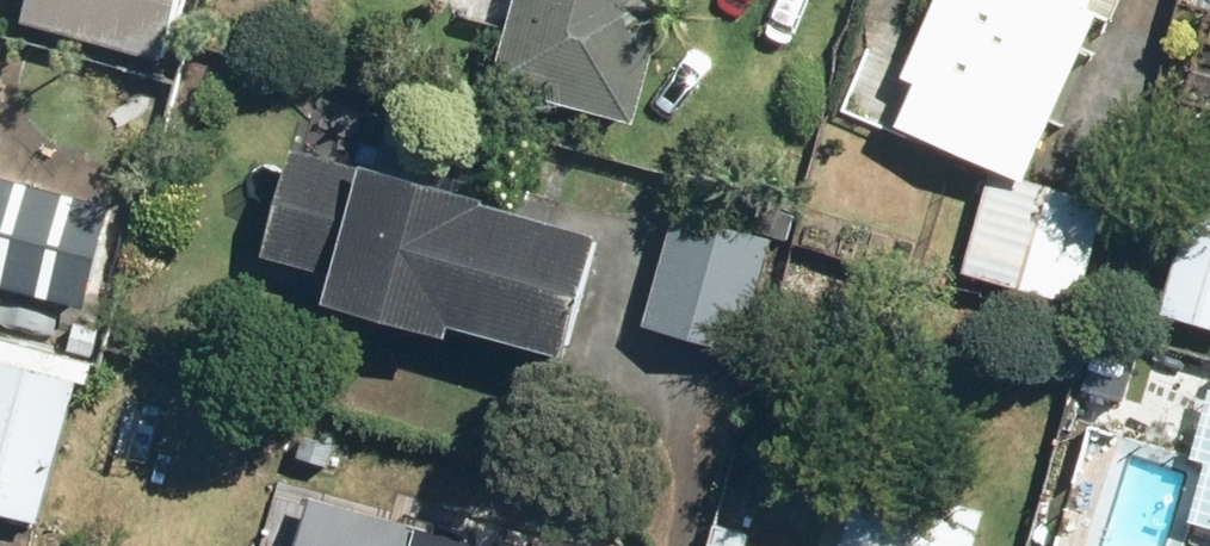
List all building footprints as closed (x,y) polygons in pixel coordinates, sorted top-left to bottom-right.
[(23,29),(162,66),(180,0),(31,0),(23,29)] [(492,90),(636,128),(671,0),(517,0),(492,90)] [(902,84),(917,88),(898,133),(991,174),(962,278),(1079,310),(1106,204),(1027,183),(1098,21),(1111,27),(1123,0),(939,0),(902,84)] [(601,242),(293,155),(263,262),(335,282),(326,312),(448,347),(451,334),(565,366),(601,242)] [(0,184),(0,186),(0,291),(85,312),(111,212),(0,184)] [(1160,320),(1209,333),(1209,219),(1190,213),(1160,320)] [(773,244),(677,218),(646,331),(741,358),(773,244)] [(0,341),(0,518),(38,528),(83,363),(0,341)] [(984,516),(859,483),(842,545),(976,545),(984,516)] [(311,502),(299,545),(446,545),(408,535),(409,529),(311,502)]
